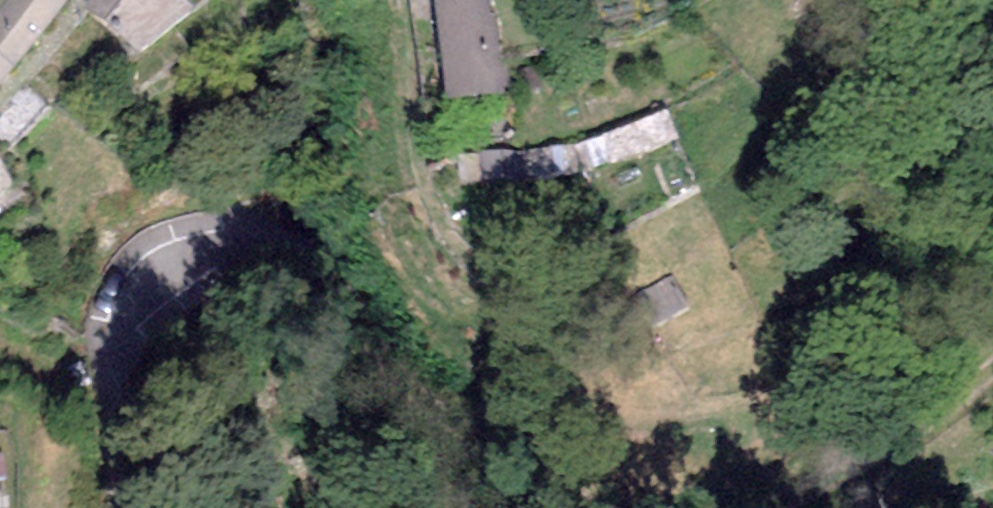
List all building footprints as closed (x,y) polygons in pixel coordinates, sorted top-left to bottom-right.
[(67,0),(5,0),(0,7),(0,57),(13,68),(68,0),(67,0)] [(187,0),(90,0),(86,6),(142,52),(198,12),(187,0)] [(445,98),(505,91),(489,0),(434,0),(445,98)] [(0,57),(0,83),(13,68),(0,57)] [(668,108),(576,143),(588,173),(679,138),(668,108)] [(588,173),(576,143),(518,150),(521,182),(588,173)] [(521,182),(518,150),(458,156),(461,188),(521,182)] [(15,188),(0,156),(0,195),(15,188)] [(687,304),(671,276),(643,291),(660,320),(687,304)]
